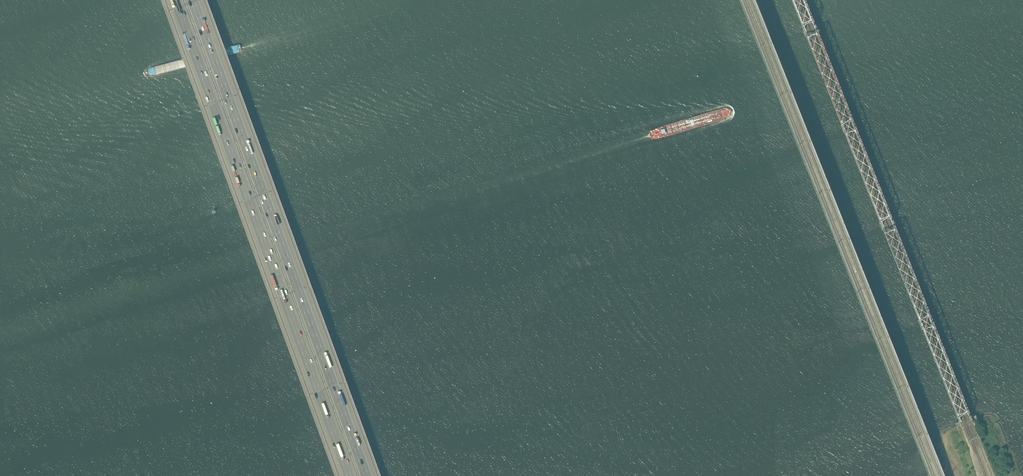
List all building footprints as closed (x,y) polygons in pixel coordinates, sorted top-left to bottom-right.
[(179,10),(195,4),(196,3),(196,1),(195,0),(192,0),(177,6),(176,7),(176,9),(177,10),(179,10)] [(212,106),(214,106),(230,100),(231,99),(231,97),(230,96),(229,95),(212,101),(211,103),(211,105),(212,106)] [(247,202),(249,202),(265,196),(266,195),(266,193),(265,192),(264,191),(247,197),(246,199),(246,200),(247,202)] [(282,298),(284,298),(300,292),(301,291),(301,289),(300,288),(299,287),(282,293),(281,295),(281,296),(282,298)] [(317,393),(319,394),(335,388),(336,386),(336,385),(335,383),(334,383),(317,389),(316,390),(316,392),(317,393)]
